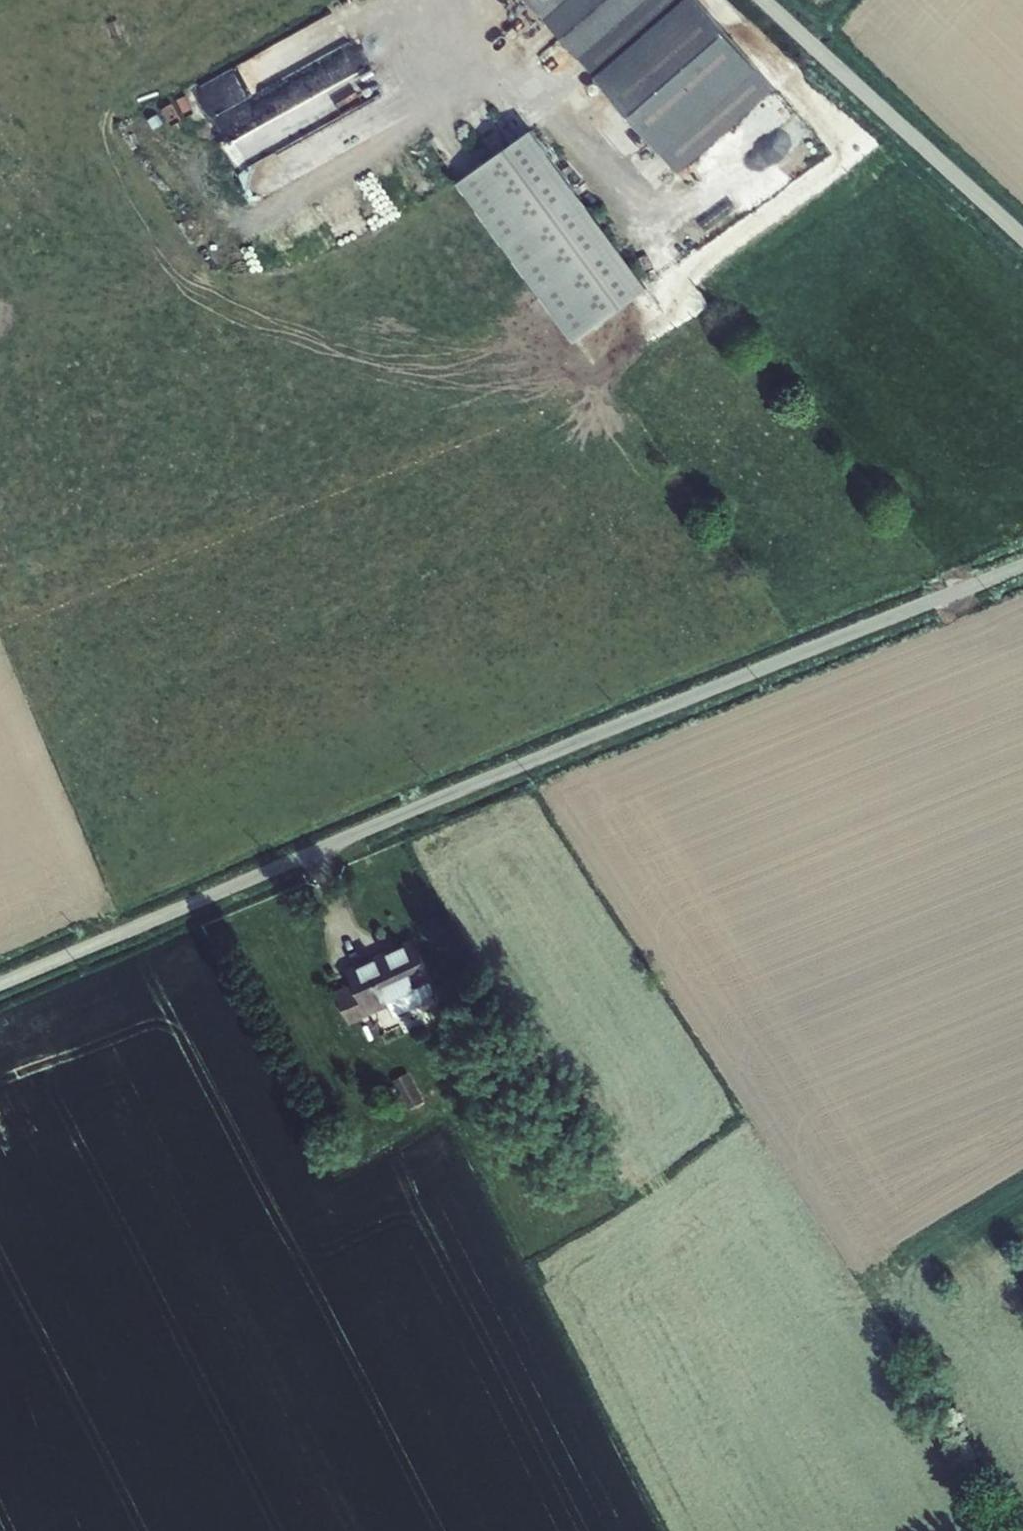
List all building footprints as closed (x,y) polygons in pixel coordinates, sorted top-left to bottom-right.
[(532,7),(641,148),(741,71),(686,0),(526,0),(532,7)] [(340,14),(201,82),(257,196),(391,130),(381,110),(386,108),(340,14)] [(741,71),(641,148),(656,168),(756,91),(741,71)] [(512,119),(436,166),(540,332),(616,285),(512,119)] [(448,968),(432,930),(370,959),(377,973),(356,982),(370,1011),(391,1002),(388,996),(448,968)] [(412,1070),(397,1078),(412,1107),(427,1099),(412,1070)]
